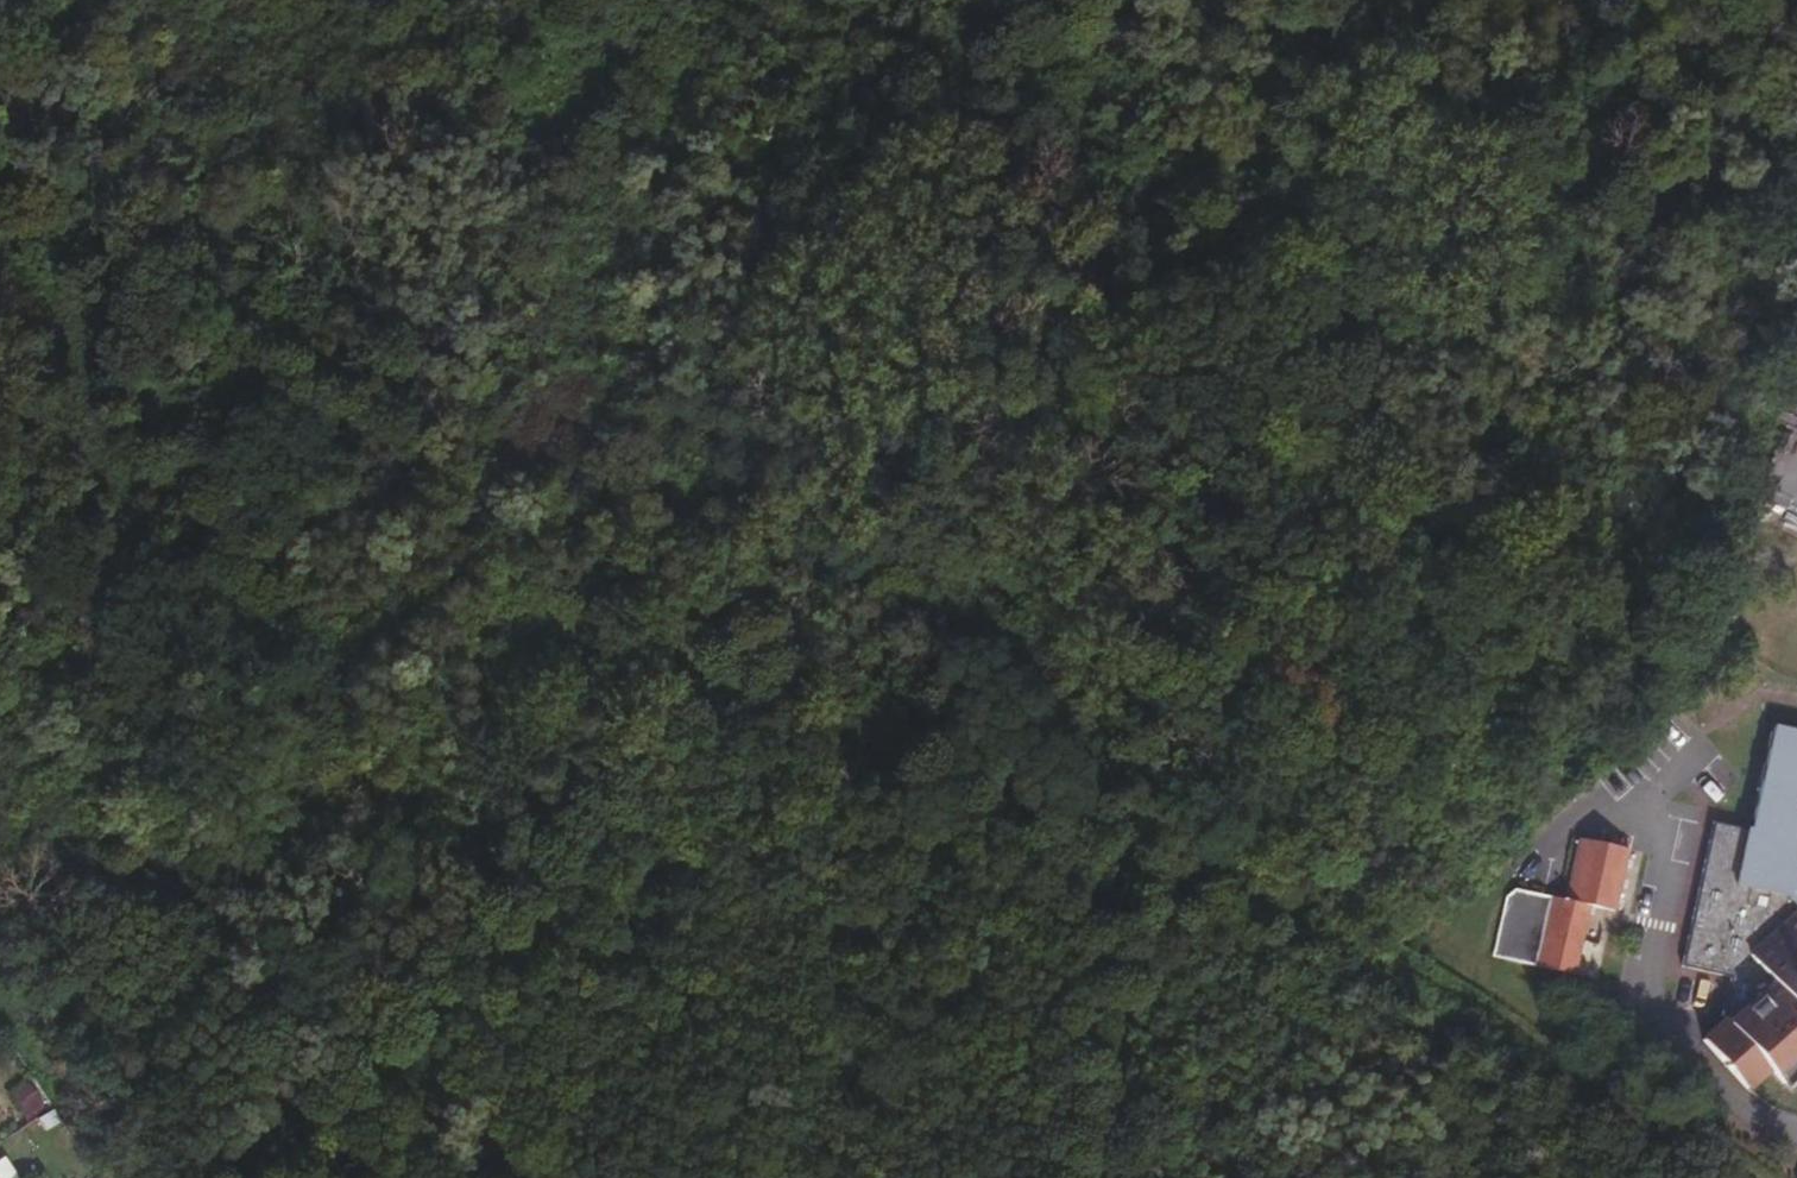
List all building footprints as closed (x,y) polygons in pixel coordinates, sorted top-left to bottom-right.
[(1796,827),(1793,837),(1717,819),(1686,963),(1734,976),(1725,1019),(1707,1036),(1752,1089),(1777,1072),(1789,1085),(1796,1078),(1796,827)] [(1568,891),(1526,880),(1512,890),(1499,948),(1579,969),(1596,900),(1619,906),(1634,845),(1582,834),(1568,891)] [(20,1118),(41,1111),(32,1082),(11,1089),(20,1118)] [(0,1156),(0,1177),(16,1177),(19,1176),(4,1153),(0,1156)]
